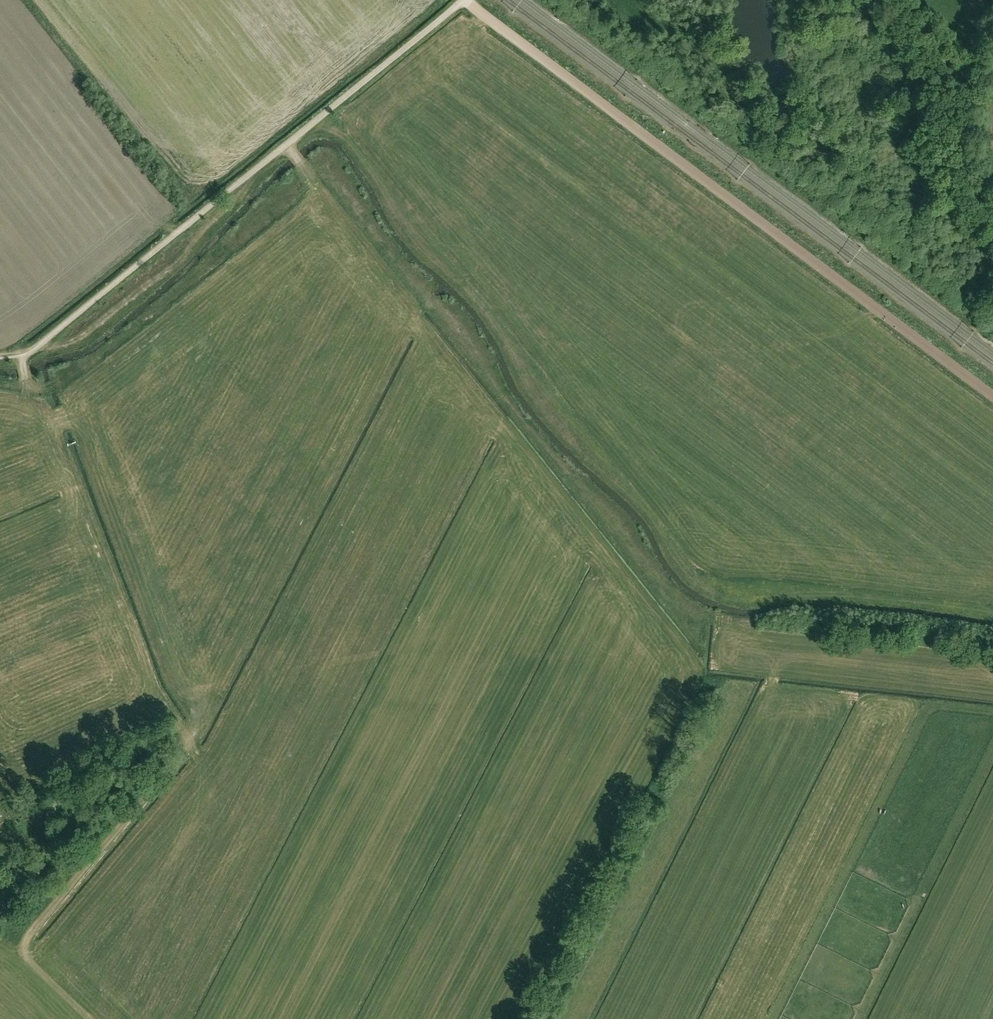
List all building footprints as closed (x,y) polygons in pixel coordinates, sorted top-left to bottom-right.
[(448,30),(439,38),(443,43),(453,35),(448,30)]
